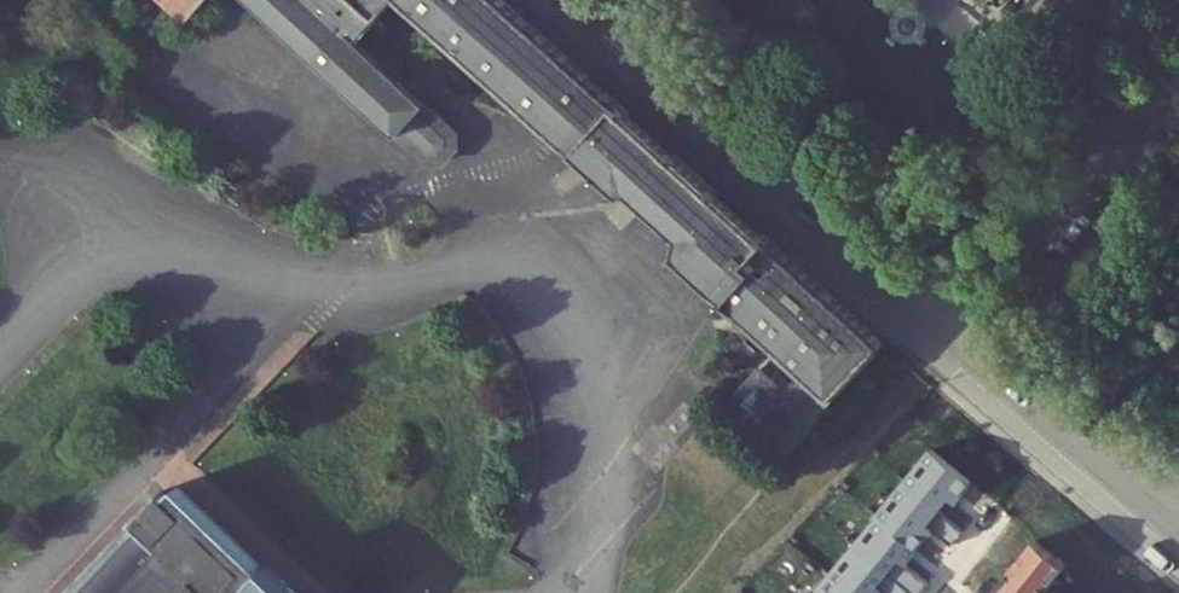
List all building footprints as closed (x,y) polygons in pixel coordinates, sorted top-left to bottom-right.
[(190,17),(205,0),(172,0),(190,17)] [(433,163),(447,164),(472,136),(470,127),(375,36),(408,0),(250,0),(433,163)] [(645,118),(504,0),(414,0),(589,159),(607,152),(615,149),(645,118)] [(697,162),(645,118),(615,149),(607,152),(663,199),(697,162)] [(787,238),(697,162),(663,199),(819,341),(751,421),(800,463),(905,346),(787,238)] [(815,592),(886,592),(887,591),(889,592),(923,592),(933,581),(910,563),(929,540),(922,534),(945,505),(951,510),(974,481),(934,449),(815,592)] [(274,561),(266,570),(178,486),(75,592),(308,592),(274,561)] [(1041,541),(997,592),(1054,592),(1050,590),(1070,566),(1041,541)]
